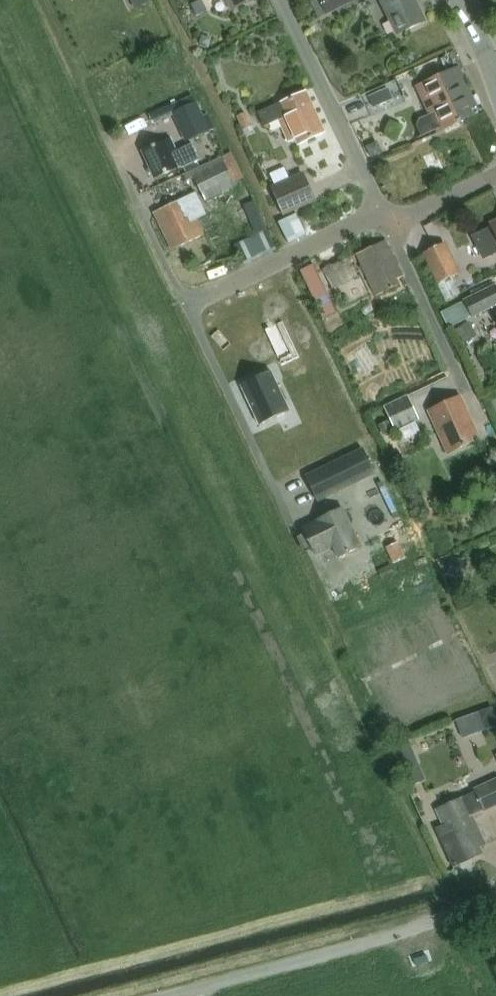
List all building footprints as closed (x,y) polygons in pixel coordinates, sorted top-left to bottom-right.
[(233,9),(252,0),(228,0),(233,9)] [(319,17),(326,13),(327,14),(357,0),(311,0),(319,17)] [(428,21),(417,0),(382,0),(399,35),(428,21)] [(448,72),(438,76),(459,123),(462,121),(476,115),(473,109),(479,106),(478,105),(474,95),(461,66),(448,72)] [(419,120),(417,126),(422,136),(444,126),(445,129),(459,123),(438,76),(418,86),(431,114),(419,120)] [(388,88),(369,96),(374,107),(393,99),(388,88)] [(327,132),(308,91),(275,106),(260,113),(266,127),(281,120),(291,141),(297,139),(300,144),(327,132)] [(197,103),(175,113),(189,142),(210,132),(203,117),(197,103)] [(245,113),(237,117),(243,130),(251,126),(249,121),(245,113)] [(208,114),(203,117),(210,132),(215,129),(208,114)] [(172,138),(145,150),(157,178),(178,169),(182,167),(184,166),(178,151),(172,138)] [(374,143),(366,146),(372,158),(383,153),(379,144),(374,143)] [(193,144),(178,151),(184,166),(182,167),(182,168),(184,167),(198,161),(200,160),(193,144)] [(234,186),(232,183),(244,177),(232,153),(184,175),(188,181),(194,178),(205,201),(234,186)] [(198,161),(184,167),(186,172),(200,166),(198,161)] [(303,171),(270,186),(283,215),(315,201),(303,171)] [(207,234),(199,218),(206,215),(196,193),(185,198),(157,211),(173,244),(179,241),(181,246),(207,234)] [(282,219),(291,238),(310,229),(301,210),(282,219)] [(261,215),(250,220),(257,235),(268,230),(261,215)] [(429,222),(434,240),(444,237),(439,219),(429,222)] [(492,227),(494,232),(474,242),(483,261),(495,255),(495,225),(492,227)] [(359,254),(379,296),(401,285),(398,280),(405,276),(387,240),(359,254)] [(445,242),(423,253),(446,300),(461,293),(452,276),(460,272),(445,242)] [(350,258),(323,272),(331,287),(359,276),(350,258)] [(314,264),(300,271),(323,319),(337,312),(314,264)] [(464,301),(472,318),(495,306),(495,286),(495,285),(472,297),(464,301)] [(464,301),(441,312),(449,329),(472,318),(464,301)] [(281,365),(299,356),(282,320),(264,329),(281,365)] [(468,322),(456,330),(462,339),(475,331),(471,326),(468,322)] [(270,371),(240,385),(259,424),(288,410),(270,371)] [(419,420),(408,395),(384,406),(396,431),(419,420)] [(472,438),(479,435),(461,397),(432,412),(442,433),(439,435),(448,455),(474,442),(472,438)] [(389,420),(379,425),(384,436),(394,431),(389,420)] [(361,450),(306,476),(318,501),(373,475),(361,450)] [(477,497),(483,508),(495,501),(495,489),(495,488),(477,497)] [(337,545),(342,556),(364,546),(346,507),(306,527),(319,553),(337,545)] [(400,546),(388,551),(393,563),(405,558),(400,546)] [(463,578),(466,566),(467,561),(451,558),(448,575),(463,578)] [(474,713),(481,731),(495,726),(495,716),(493,707),(474,713)] [(435,828),(453,867),(456,866),(485,853),(482,847),(488,844),(475,814),(486,809),(486,810),(495,805),(495,779),(476,788),(477,791),(466,796),(438,809),(436,810),(443,825),(435,828)]
